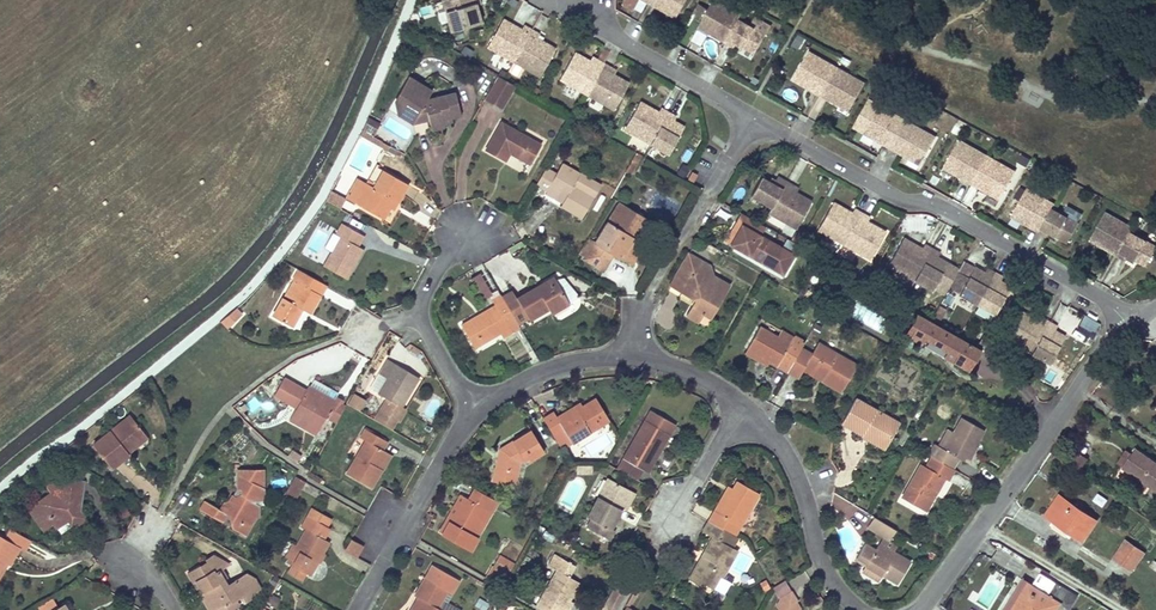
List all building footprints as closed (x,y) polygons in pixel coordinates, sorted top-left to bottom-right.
[(448,4),(442,5),(447,28),(477,21),(473,4),(472,0),(447,0),(448,4)] [(645,0),(653,5),(654,2),(663,7),(661,9),(673,16),(683,0),(646,0),(645,0)] [(715,37),(723,42),(736,20),(738,15),(711,0),(710,0),(695,26),(706,32),(708,29),(716,34),(715,37)] [(510,60),(528,29),(520,24),(518,29),(516,32),(512,30),(514,27),(500,19),(485,45),(510,60)] [(751,53),(762,35),(736,20),(723,42),(731,47),(733,43),(751,53)] [(534,37),(536,34),(528,29),(510,60),(536,75),(552,48),(538,40),(535,43),(532,41),(534,37)] [(801,48),(804,35),(795,33),(792,46),(801,48)] [(584,91),(601,61),(594,57),(591,61),(587,59),(573,51),(558,77),(584,91)] [(817,95),(833,67),(804,51),(789,78),(798,84),(800,81),(809,86),(807,89),(817,95)] [(607,70),(610,66),(601,61),(584,91),(611,107),(626,81),(611,73),(607,70)] [(845,110),(860,82),(833,67),(817,95),(825,99),(827,96),(838,102),(837,105),(845,110)] [(491,75),(484,71),(476,84),(483,87),(491,75)] [(515,85),(497,75),(484,99),(502,109),(515,85)] [(411,79),(407,77),(395,97),(396,103),(411,79)] [(424,88),(411,79),(396,103),(399,113),(412,120),(427,117),(428,121),(429,128),(443,125),(442,121),(450,119),(449,116),(459,113),(453,93),(426,99),(420,96),(424,88)] [(800,81),(798,84),(807,89),(809,86),(800,81)] [(431,92),(424,88),(420,96),(426,99),(431,92)] [(827,96),(825,99),(837,105),(838,102),(827,96)] [(647,142),(665,110),(658,106),(655,111),(654,113),(651,112),(653,109),(640,102),(625,129),(647,142)] [(887,149),(903,122),(875,106),(859,133),(871,139),(873,136),(881,141),(879,144),(887,149)] [(671,119),(673,115),(665,110),(647,142),(667,153),(683,126),(674,121),(672,124),(669,122),(671,119)] [(412,120),(399,113),(397,116),(412,125),(428,121),(427,117),(412,120)] [(368,117),(363,129),(373,136),(380,125),(368,117)] [(541,144),(501,121),(486,149),(505,160),(509,153),(530,164),(541,144)] [(918,166),(933,139),(903,122),(887,149),(895,153),(897,150),(905,155),(904,158),(918,166)] [(370,141),(373,136),(363,129),(362,131),(359,135),(370,141)] [(968,183),(983,156),(956,141),(941,168),(951,173),(953,171),(961,176),(960,178),(968,183)] [(640,156),(635,153),(630,163),(634,166),(640,156)] [(997,199),(1012,173),(983,156),(968,183),(976,187),(977,185),(986,190),(984,192),(997,199)] [(557,173),(546,166),(537,182),(548,188),(566,198),(563,202),(562,205),(583,218),(594,197),(574,186),(582,173),(564,162),(557,173)] [(634,166),(630,163),(625,173),(629,175),(634,166)] [(373,187),(365,182),(354,176),(342,196),(362,208),(382,220),(389,208),(394,199),(398,201),(408,185),(383,170),(373,187)] [(693,171),(688,179),(694,182),(698,174),(693,171)] [(602,184),(582,173),(574,186),(594,197),(602,184)] [(768,206),(783,180),(775,175),(773,179),(770,183),(765,180),(760,177),(749,195),(768,206)] [(783,180),(768,206),(774,209),(771,213),(794,226),(809,200),(789,188),(791,184),(783,180)] [(566,198),(548,188),(546,192),(563,202),(566,198)] [(1048,209),(1050,205),(1022,189),(1006,216),(1018,222),(1019,220),(1028,225),(1027,227),(1035,232),(1048,209)] [(330,193),(328,201),(341,205),(343,197),(330,193)] [(398,201),(394,199),(389,208),(393,210),(398,201)] [(840,242),(858,212),(849,206),(847,210),(845,213),(842,211),(844,208),(828,199),(812,226),(840,242)] [(594,244),(586,240),(578,254),(586,258),(585,260),(602,270),(612,254),(627,263),(640,241),(635,238),(646,219),(619,202),(594,244)] [(1063,243),(1074,224),(1048,209),(1035,232),(1043,236),(1045,233),(1063,243)] [(865,220),(867,217),(858,212),(840,242),(867,258),(883,231),(868,222),(866,225),(863,224),(865,220)] [(1127,232),(1130,228),(1102,212),(1086,240),(1096,246),(1098,243),(1108,248),(1106,251),(1114,256),(1127,232)] [(766,228),(742,214),(736,224),(742,227),(731,246),(783,275),(794,256),(760,237),(766,228)] [(646,219),(635,238),(640,241),(651,221),(646,219)] [(362,236),(340,223),(334,233),(339,236),(329,253),(321,266),(344,279),(353,264),(355,260),(361,249),(356,246),(362,236)] [(742,227),(736,224),(726,243),(731,246),(742,227)] [(1143,266),(1153,247),(1127,232),(1114,256),(1122,261),(1125,256),(1143,266)] [(334,233),(324,249),(329,253),(339,236),(334,233)] [(910,278),(928,247),(920,242),(917,247),(915,250),(912,248),(914,245),(899,236),(884,263),(910,278)] [(640,241),(627,263),(631,265),(644,243),(640,241)] [(1098,243),(1096,246),(1106,251),(1108,248),(1098,243)] [(934,256),(936,252),(928,247),(910,278),(929,289),(945,262),(936,258),(935,260),(932,259),(934,256)] [(700,261),(688,254),(669,286),(694,301),(686,315),(702,325),(709,321),(730,286),(716,278),(714,282),(703,276),(707,269),(698,263),(700,261)] [(709,266),(700,261),(698,263),(707,269),(709,266)] [(972,304),(991,272),(980,265),(978,270),(976,272),(973,271),(975,268),(970,265),(954,293),(972,304)] [(326,286),(300,271),(294,281),(302,285),(296,294),(292,302),(285,298),(275,315),(293,326),(303,309),(310,313),(326,286)] [(486,271),(478,274),(483,286),(491,283),(486,271)] [(997,281),(1000,277),(991,272),(972,304),(990,314),(1006,286),(1000,283),(999,286),(996,284),(997,281)] [(513,291),(501,297),(514,318),(525,313),(529,320),(548,309),(550,314),(568,304),(578,298),(563,279),(555,280),(553,277),(517,298),(513,291)] [(302,285),(294,281),(289,290),(296,294),(302,285)] [(510,333),(519,328),(514,318),(506,306),(501,297),(497,290),(488,295),(495,305),(460,325),(474,348),(500,333),(508,329),(510,333)] [(1075,332),(1073,336),(1087,344),(1092,335),(1091,334),(1098,322),(1063,304),(1054,320),(1075,332)] [(242,314),(237,308),(221,321),(228,329),(242,314)] [(1027,352),(1046,320),(1038,315),(1035,320),(1033,324),(1029,322),(1031,318),(1016,310),(1001,337),(1027,352)] [(973,345),(917,313),(906,333),(967,369),(979,348),(973,345)] [(1050,329),(1053,324),(1046,320),(1027,352),(1046,363),(1062,336),(1053,331),(1052,333),(1049,331),(1050,329)] [(776,336),(760,326),(747,348),(776,366),(787,372),(801,348),(804,341),(794,335),(793,337),(789,344),(776,336)] [(793,337),(781,329),(776,336),(789,344),(793,337)] [(979,335),(973,345),(979,348),(983,351),(989,340),(979,335)] [(856,366),(818,342),(811,354),(801,348),(787,372),(798,378),(803,370),(805,365),(824,377),(822,381),(841,392),(856,366)] [(776,366),(747,348),(745,351),(775,369),(776,366)] [(418,377),(387,358),(378,373),(386,377),(377,392),(386,397),(373,418),(390,428),(395,419),(398,421),(405,408),(401,405),(418,377)] [(824,377),(805,365),(803,370),(822,381),(824,377)] [(386,377),(378,373),(369,387),(377,392),(386,377)] [(289,401),(299,384),(284,375),(274,392),(289,401)] [(339,392),(315,378),(311,385),(335,398),(339,392)] [(296,406),(307,389),(299,384),(289,401),(296,406)] [(345,405),(335,398),(311,385),(309,384),(307,389),(296,406),(290,417),(315,432),(326,414),(337,420),(345,405)] [(362,401),(354,397),(349,405),(357,409),(362,401)] [(554,413),(543,419),(561,449),(608,420),(596,398),(582,407),(577,410),(574,407),(557,418),(554,413)] [(899,423),(855,398),(841,424),(861,435),(864,431),(886,445),(899,423)] [(675,424),(651,410),(617,471),(635,480),(641,470),(647,473),(675,424)] [(130,415),(92,444),(112,468),(129,454),(128,453),(124,448),(144,432),(130,415)] [(984,430),(962,417),(953,433),(946,430),(937,446),(934,443),(927,455),(931,456),(952,469),(958,458),(964,462),(973,447),(974,448),(984,430)] [(388,442),(366,429),(361,437),(366,440),(346,474),(371,488),(381,469),(378,467),(386,451),(383,450),(388,442)] [(544,452),(529,430),(500,450),(503,455),(500,463),(497,462),(492,482),(514,487),(520,464),(528,458),(529,461),(544,452)] [(886,445),(864,431),(861,435),(861,436),(883,450),(886,445)] [(144,432),(124,448),(128,453),(148,437),(144,432)] [(1135,449),(1131,454),(1123,467),(1134,474),(1128,482),(1142,491),(1147,483),(1155,490),(1155,463),(1135,449)] [(390,454),(386,451),(378,467),(381,469),(390,454)] [(1123,467),(1131,454),(1126,451),(1118,463),(1123,467)] [(1076,452),(1068,464),(1077,471),(1086,458),(1076,452)] [(952,469),(931,456),(924,466),(920,464),(901,497),(922,510),(934,490),(936,492),(945,478),(948,480),(954,469),(952,469)] [(128,459),(119,468),(130,479),(139,469),(128,459)] [(602,465),(585,465),(585,473),(602,473),(602,465)] [(263,470),(238,470),(238,489),(241,489),(241,496),(237,496),(232,504),(228,501),(223,503),(219,510),(205,502),(200,509),(222,522),(226,514),(229,515),(232,523),(238,526),(240,522),(245,525),(251,523),(255,516),(249,512),(254,503),(249,500),(250,498),(263,498),(263,470)] [(61,478),(50,476),(48,487),(50,493),(30,509),(44,529),(53,522),(57,526),(67,518),(72,526),(84,517),(77,507),(78,501),(81,502),(82,492),(59,487),(61,478)] [(302,481),(295,476),(286,491),(293,495),(302,481)] [(61,478),(59,487),(82,492),(84,482),(61,478)] [(606,479),(585,517),(590,519),(585,528),(608,541),(613,533),(609,530),(621,510),(630,493),(606,479)] [(758,493),(736,480),(731,489),(719,511),(716,509),(708,522),(734,536),(758,493)] [(731,489),(728,487),(716,509),(719,511),(731,489)] [(497,502),(474,489),(468,500),(463,497),(442,535),(471,551),(478,539),(471,535),(481,518),(486,509),(491,512),(497,502)] [(936,492),(934,490),(922,510),(925,511),(936,492)] [(625,512),(634,495),(630,493),(621,510),(625,512)] [(438,533),(442,535),(463,497),(459,495),(438,533)] [(1095,521),(1058,495),(1044,515),(1082,540),(1095,521)] [(491,512),(486,509),(481,518),(486,521),(491,512)] [(327,529),(306,516),(300,527),(305,530),(284,568),(299,576),(302,571),(309,575),(328,542),(322,538),(327,529)] [(896,531),(873,516),(866,527),(883,537),(889,541),(896,531)] [(734,536),(708,522),(703,532),(713,538),(704,553),(707,555),(697,572),(694,570),(689,579),(700,586),(702,583),(711,588),(719,576),(721,578),(736,551),(732,548),(737,538),(734,536)] [(5,539),(18,547),(23,550),(28,541),(11,530),(5,539)] [(2,561),(7,563),(9,564),(18,547),(5,539),(0,536),(0,565),(2,561)] [(889,541),(883,537),(879,544),(893,553),(893,552),(897,546),(889,541)] [(362,546),(350,538),(344,551),(355,557),(362,546)] [(1143,553),(1125,541),(1113,559),(1131,571),(1143,553)] [(893,553),(879,544),(875,549),(865,543),(856,557),(867,563),(865,565),(880,574),(897,584),(910,562),(893,552),(893,553)] [(707,555),(704,553),(694,570),(697,572),(707,555)] [(555,554),(548,566),(556,571),(535,607),(541,609),(563,609),(569,600),(578,583),(568,577),(575,566),(555,554)] [(213,556),(205,560),(207,564),(213,574),(217,571),(222,580),(226,578),(221,570),(229,565),(213,556)] [(867,563),(856,557),(854,560),(865,566),(865,565),(867,563)] [(199,566),(187,573),(200,594),(203,592),(212,609),(221,605),(222,606),(232,601),(240,596),(244,602),(253,597),(255,596),(243,575),(232,581),(234,584),(227,588),(222,580),(217,571),(213,574),(207,564),(200,567),(199,566)] [(880,574),(865,565),(865,566),(861,572),(876,581),(880,574)] [(508,576),(491,566),(484,577),(491,581),(508,576)] [(1077,596),(1041,573),(1032,586),(1028,583),(1011,609),(1056,609),(1060,604),(1068,609),(1077,596)] [(253,579),(243,575),(255,596),(258,591),(253,579)] [(721,578),(719,576),(711,588),(716,591),(724,595),(731,583),(725,579),(721,578)] [(425,579),(414,597),(418,599),(422,601),(417,609),(438,609),(436,609),(446,592),(425,579)] [(1028,583),(1023,580),(1004,609),(1011,609),(1028,583)] [(614,589),(601,609),(616,609),(624,595),(614,589)] [(724,595),(716,591),(712,596),(721,601),(724,595)] [(791,592),(780,598),(776,606),(783,607),(779,609),(797,609),(798,607),(795,602),(796,601),(791,592)] [(483,609),(485,609),(489,602),(478,597),(474,606),(483,609)] [(418,599),(412,609),(417,609),(422,601),(418,599)] [(569,600),(563,609),(569,609),(574,603),(569,600)] [(212,609),(213,609),(228,609),(236,606),(232,601),(222,606),(221,605),(212,609)]
